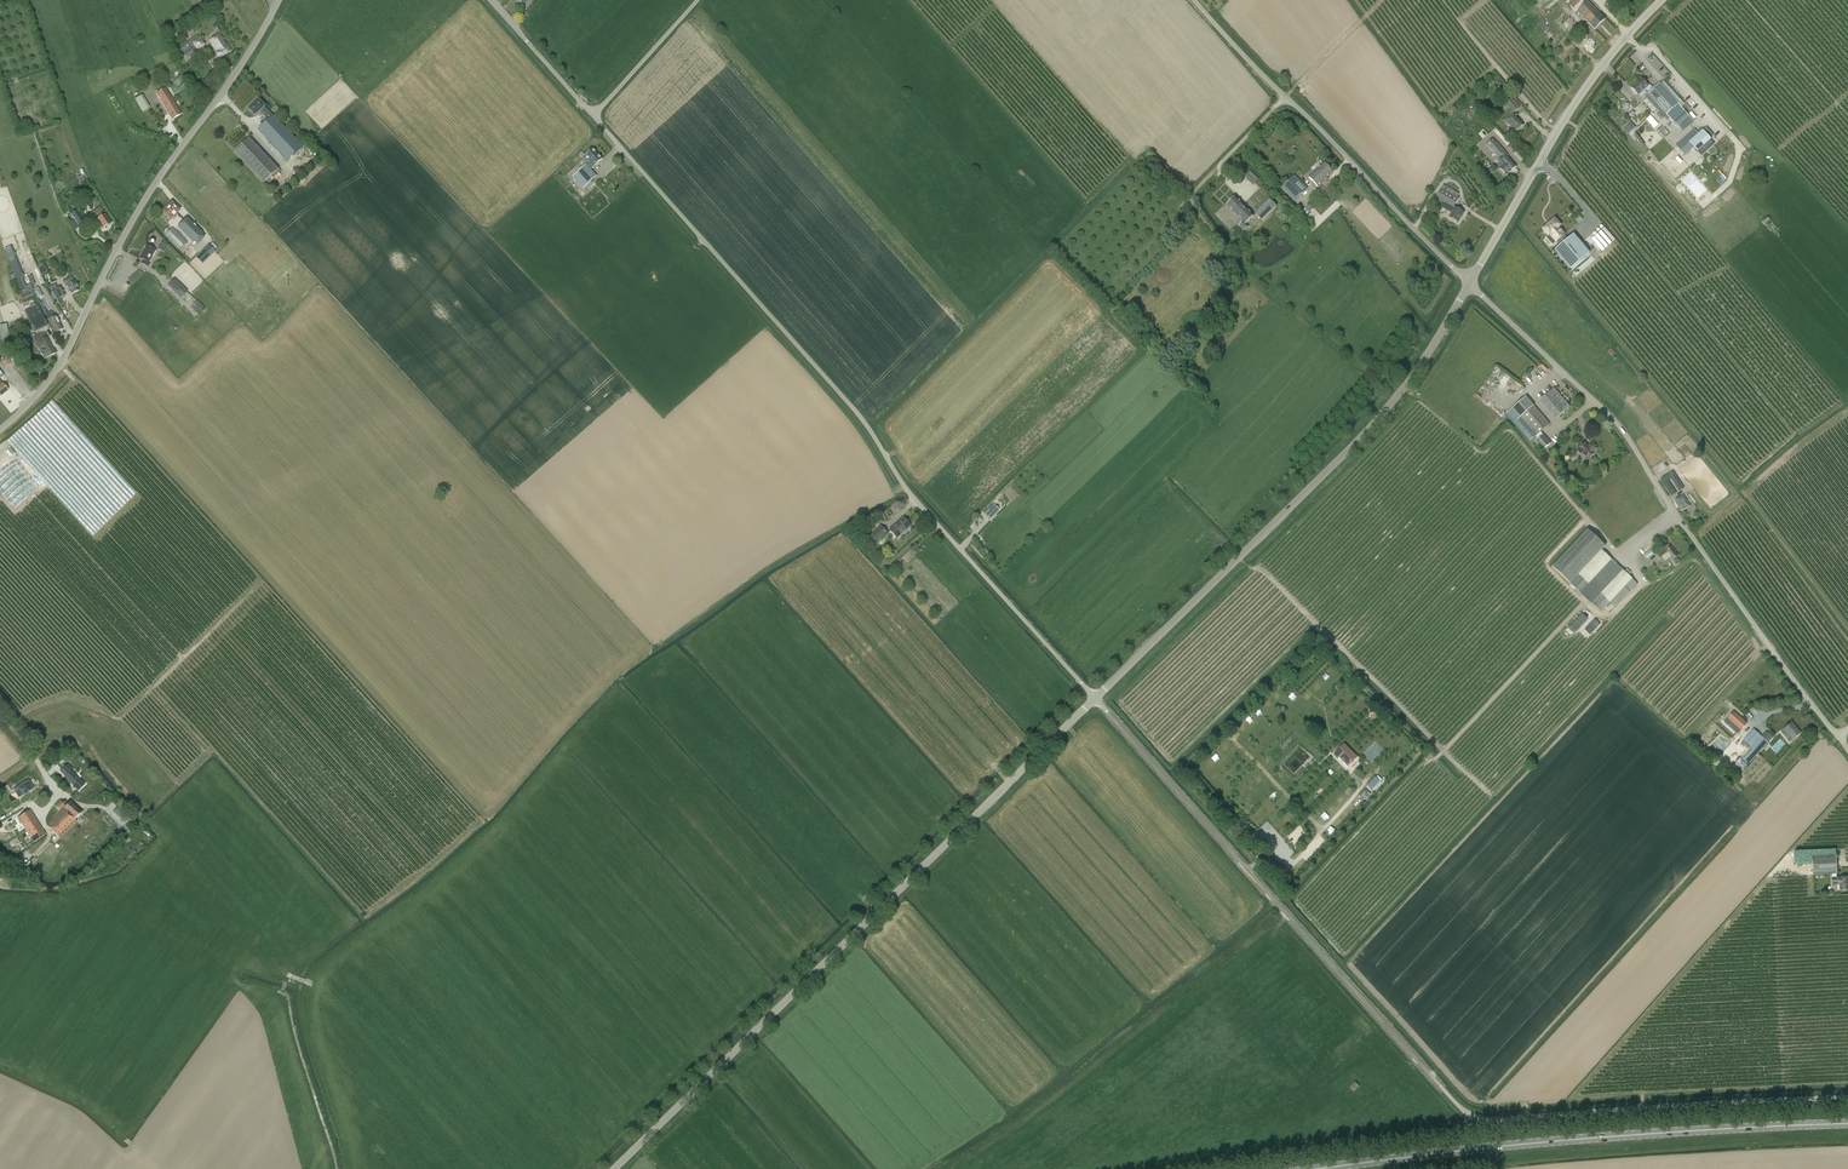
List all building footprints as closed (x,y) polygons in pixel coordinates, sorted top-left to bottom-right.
[(1572,10),(1582,0),(1562,0),(1572,10)] [(1605,19),(1588,1),(1577,11),(1594,29),(1605,19)] [(1576,23),(1567,16),(1560,24),(1568,32),(1576,23)] [(217,26),(215,27),(219,33),(208,41),(216,53),(215,54),(219,59),(232,50),(220,34),(222,32),(217,26)] [(197,35),(187,42),(194,52),(197,50),(197,51),(205,46),(199,37),(199,38),(197,35)] [(194,53),(190,47),(186,42),(176,48),(183,59),(187,56),(188,58),(194,53)] [(1649,89),(1651,91),(1654,89),(1649,85),(1648,86),(1641,78),(1631,87),(1638,95),(1644,90),(1645,90),(1647,91),(1649,89)] [(1654,89),(1651,91),(1648,94),(1666,115),(1673,122),(1672,122),(1677,126),(1689,116),(1684,111),(1678,104),(1660,84),(1654,89)] [(181,114),(165,88),(156,94),(172,120),(181,114)] [(143,112),(150,108),(142,94),(135,98),(143,112)] [(260,111),(269,120),(258,130),(287,161),(303,146),(274,115),(273,116),(265,107),(265,106),(259,99),(249,109),(255,116),(260,111)] [(1513,114),(1520,108),(1511,99),(1505,104),(1513,114)] [(1515,132),(1524,125),(1514,114),(1506,121),(1515,132)] [(1646,119),(1655,128),(1659,124),(1651,115),(1646,119)] [(1623,127),(1629,134),(1639,125),(1633,118),(1623,127)] [(1676,146),(1685,156),(1694,148),(1698,153),(1712,140),(1703,131),(1699,134),(1694,130),(1676,146)] [(249,138),(234,153),(264,184),(279,169),(249,138)] [(1498,158),(1504,164),(1501,167),(1507,173),(1510,171),(1516,166),(1507,157),(1508,156),(1505,152),(1499,145),(1499,146),(1496,143),(1496,144),(1492,140),(1486,145),(1489,148),(1492,152),(1498,158)] [(1285,154),(1290,159),(1296,152),(1291,147),(1285,154)] [(591,162),(587,166),(590,169),(594,165),(594,166),(602,159),(593,148),(585,155),(591,162)] [(1324,163),(1309,177),(1319,188),(1328,179),(1327,178),(1333,172),(1324,163)] [(564,167),(573,177),(583,188),(588,184),(596,176),(586,165),(576,173),(568,164),(564,167)] [(1708,188),(1691,169),(1680,180),(1697,198),(1708,188)] [(1250,171),(1244,177),(1253,185),(1259,180),(1250,171)] [(1294,201),(1308,188),(1295,175),(1281,188),(1294,201)] [(1441,188),(1436,198),(1445,203),(1442,208),(1452,213),(1449,217),(1458,222),(1461,216),(1462,216),(1464,212),(1453,207),(1458,198),(1452,194),(1454,191),(1443,185),(1441,188)] [(1251,213),(1235,197),(1227,205),(1240,218),(1243,221),(1240,224),(1239,225),(1244,230),(1248,227),(1246,224),(1254,216),(1251,213)] [(1262,220),(1277,206),(1269,198),(1254,213),(1262,220)] [(1305,207),(1306,208),(1302,210),(1307,215),(1310,212),(1310,213),(1315,208),(1310,203),(1305,207)] [(179,211),(171,204),(162,212),(170,220),(179,211)] [(1183,208),(1178,213),(1184,220),(1190,214),(1183,208)] [(77,210),(71,214),(79,226),(85,223),(77,210)] [(107,226),(108,226),(109,225),(110,224),(104,215),(97,220),(103,229),(107,226)] [(1563,224),(1556,215),(1550,221),(1549,220),(1545,224),(1546,224),(1542,228),(1548,236),(1550,235),(1556,242),(1558,240),(1561,244),(1555,249),(1572,268),(1590,252),(1575,232),(1568,238),(1565,234),(1567,233),(1561,226),(1563,224)] [(173,227),(165,235),(180,250),(188,242),(180,235),(182,233),(192,243),(202,233),(187,217),(177,228),(175,230),(173,227)] [(1602,237),(1608,232),(1603,226),(1597,230),(1602,237)] [(1588,234),(1602,249),(1608,244),(1595,228),(1588,234)] [(163,239),(158,248),(164,252),(168,246),(163,239)] [(202,264),(209,258),(215,251),(208,244),(195,257),(202,264)] [(148,263),(148,262),(155,250),(146,245),(139,258),(142,259),(140,263),(148,267),(150,264),(148,263)] [(24,278),(18,264),(17,265),(15,261),(10,263),(11,267),(13,274),(10,276),(12,281),(15,280),(16,281),(24,278)] [(39,285),(45,281),(41,275),(47,271),(42,265),(31,273),(39,285)] [(63,282),(66,287),(67,286),(71,294),(78,291),(79,290),(75,281),(74,282),(71,277),(63,282)] [(181,299),(188,292),(174,278),(167,286),(181,299)] [(36,294),(38,298),(42,296),(39,289),(38,288),(32,290),(30,285),(19,290),(23,299),(36,294)] [(66,295),(61,287),(55,290),(49,293),(56,305),(62,302),(60,298),(66,295)] [(190,308),(198,315),(205,309),(197,301),(190,308)] [(34,332),(43,328),(48,326),(38,305),(25,311),(34,332)] [(47,320),(48,320),(55,333),(62,329),(56,316),(51,312),(47,314),(45,309),(43,310),(47,320)] [(3,340),(10,337),(5,323),(0,325),(0,330),(3,340)] [(54,353),(49,342),(49,340),(45,342),(42,343),(44,349),(40,351),(41,352),(43,358),(54,353)] [(1612,356),(1616,353),(1611,347),(1608,351),(1612,356)] [(7,359),(2,363),(6,368),(10,364),(9,363),(12,361),(10,359),(8,361),(7,359)] [(1554,388),(1542,398),(1558,417),(1570,407),(1554,388)] [(1550,425),(1526,397),(1512,408),(1506,413),(1530,441),(1536,436),(1538,438),(1535,441),(1542,450),(1550,444),(1541,432),(1550,425)] [(1599,448),(1593,442),(1588,446),(1585,442),(1577,449),(1587,460),(1594,453),(1599,448)] [(0,475),(0,492),(14,509),(36,490),(14,463),(0,475)] [(1677,488),(1681,485),(1673,472),(1661,480),(1669,493),(1674,490),(1668,481),(1671,479),(1677,488)] [(1690,506),(1683,495),(1674,501),(1681,511),(1690,506)] [(991,520),(999,510),(994,506),(986,515),(991,520)] [(897,538),(910,526),(903,518),(889,530),(897,538)] [(881,525),(867,538),(874,547),(889,534),(881,525)] [(1605,546),(1587,529),(1552,567),(1570,583),(1570,584),(1580,593),(1591,604),(1600,613),(1610,603),(1615,608),(1638,584),(1632,579),(1623,570),(1612,560),(1602,550),(1605,546)] [(978,546),(987,556),(990,553),(981,543),(978,546)] [(1671,547),(1658,556),(1665,565),(1678,556),(1671,547)] [(1656,553),(1652,548),(1644,554),(1647,559),(1656,553)] [(1571,636),(1587,619),(1582,614),(1565,631),(1571,636)] [(1581,633),(1587,638),(1602,624),(1597,618),(1581,633)] [(1268,700),(1263,703),(1266,709),(1272,706),(1268,700)] [(1727,719),(1727,718),(1724,722),(1733,730),(1738,734),(1741,731),(1747,724),(1734,711),(1730,715),(1728,714),(1726,717),(1728,718),(1727,719)] [(1250,727),(1254,723),(1250,719),(1246,723),(1250,727)] [(1801,733),(1792,722),(1784,729),(1793,740),(1801,733)] [(1767,743),(1753,730),(1743,741),(1753,749),(1743,761),(1748,765),(1767,743)] [(1377,743),(1373,746),(1380,754),(1384,750),(1377,743)] [(1339,753),(1350,762),(1356,755),(1343,744),(1335,754),(1337,756),(1339,753)] [(1368,757),(1372,761),(1380,755),(1376,750),(1368,757)] [(67,764),(62,769),(67,775),(64,777),(78,791),(85,785),(79,779),(79,780),(75,776),(76,775),(72,771),(73,770),(67,764)] [(22,774),(13,781),(23,794),(32,787),(22,774)] [(1372,790),(1380,782),(1375,776),(1366,785),(1372,790)] [(1259,779),(1255,783),(1259,787),(1263,783),(1259,779)] [(1221,789),(1226,793),(1230,788),(1225,784),(1221,789)] [(89,803),(104,789),(100,786),(86,799),(89,803)] [(1344,791),(1348,795),(1353,791),(1348,787),(1344,791)] [(3,802),(11,813),(27,801),(19,789),(3,802)] [(1368,795),(1369,793),(1365,789),(1359,796),(1364,801),(1369,796),(1368,795)] [(1339,803),(1344,799),(1341,795),(1336,799),(1339,803)] [(47,802),(37,810),(42,815),(51,807),(47,802)] [(69,803),(46,824),(57,835),(79,813),(69,803)] [(1329,807),(1334,811),(1337,808),(1333,803),(1329,807)] [(130,817),(119,806),(114,811),(125,823),(130,817)] [(24,832),(37,823),(29,812),(17,820),(24,832)] [(105,816),(101,823),(105,826),(110,819),(105,816)] [(1257,821),(1261,826),(1265,821),(1261,817),(1257,821)] [(31,842),(44,834),(37,823),(24,831),(31,842)] [(1812,875),(1836,874),(1836,856),(1811,857),(1812,875)] [(1836,878),(1832,878),(1832,886),(1839,885),(1840,890),(1847,890),(1847,877),(1839,878),(1836,878)] [(1355,1082),(1349,1087),(1354,1092),(1359,1086),(1355,1082)]
